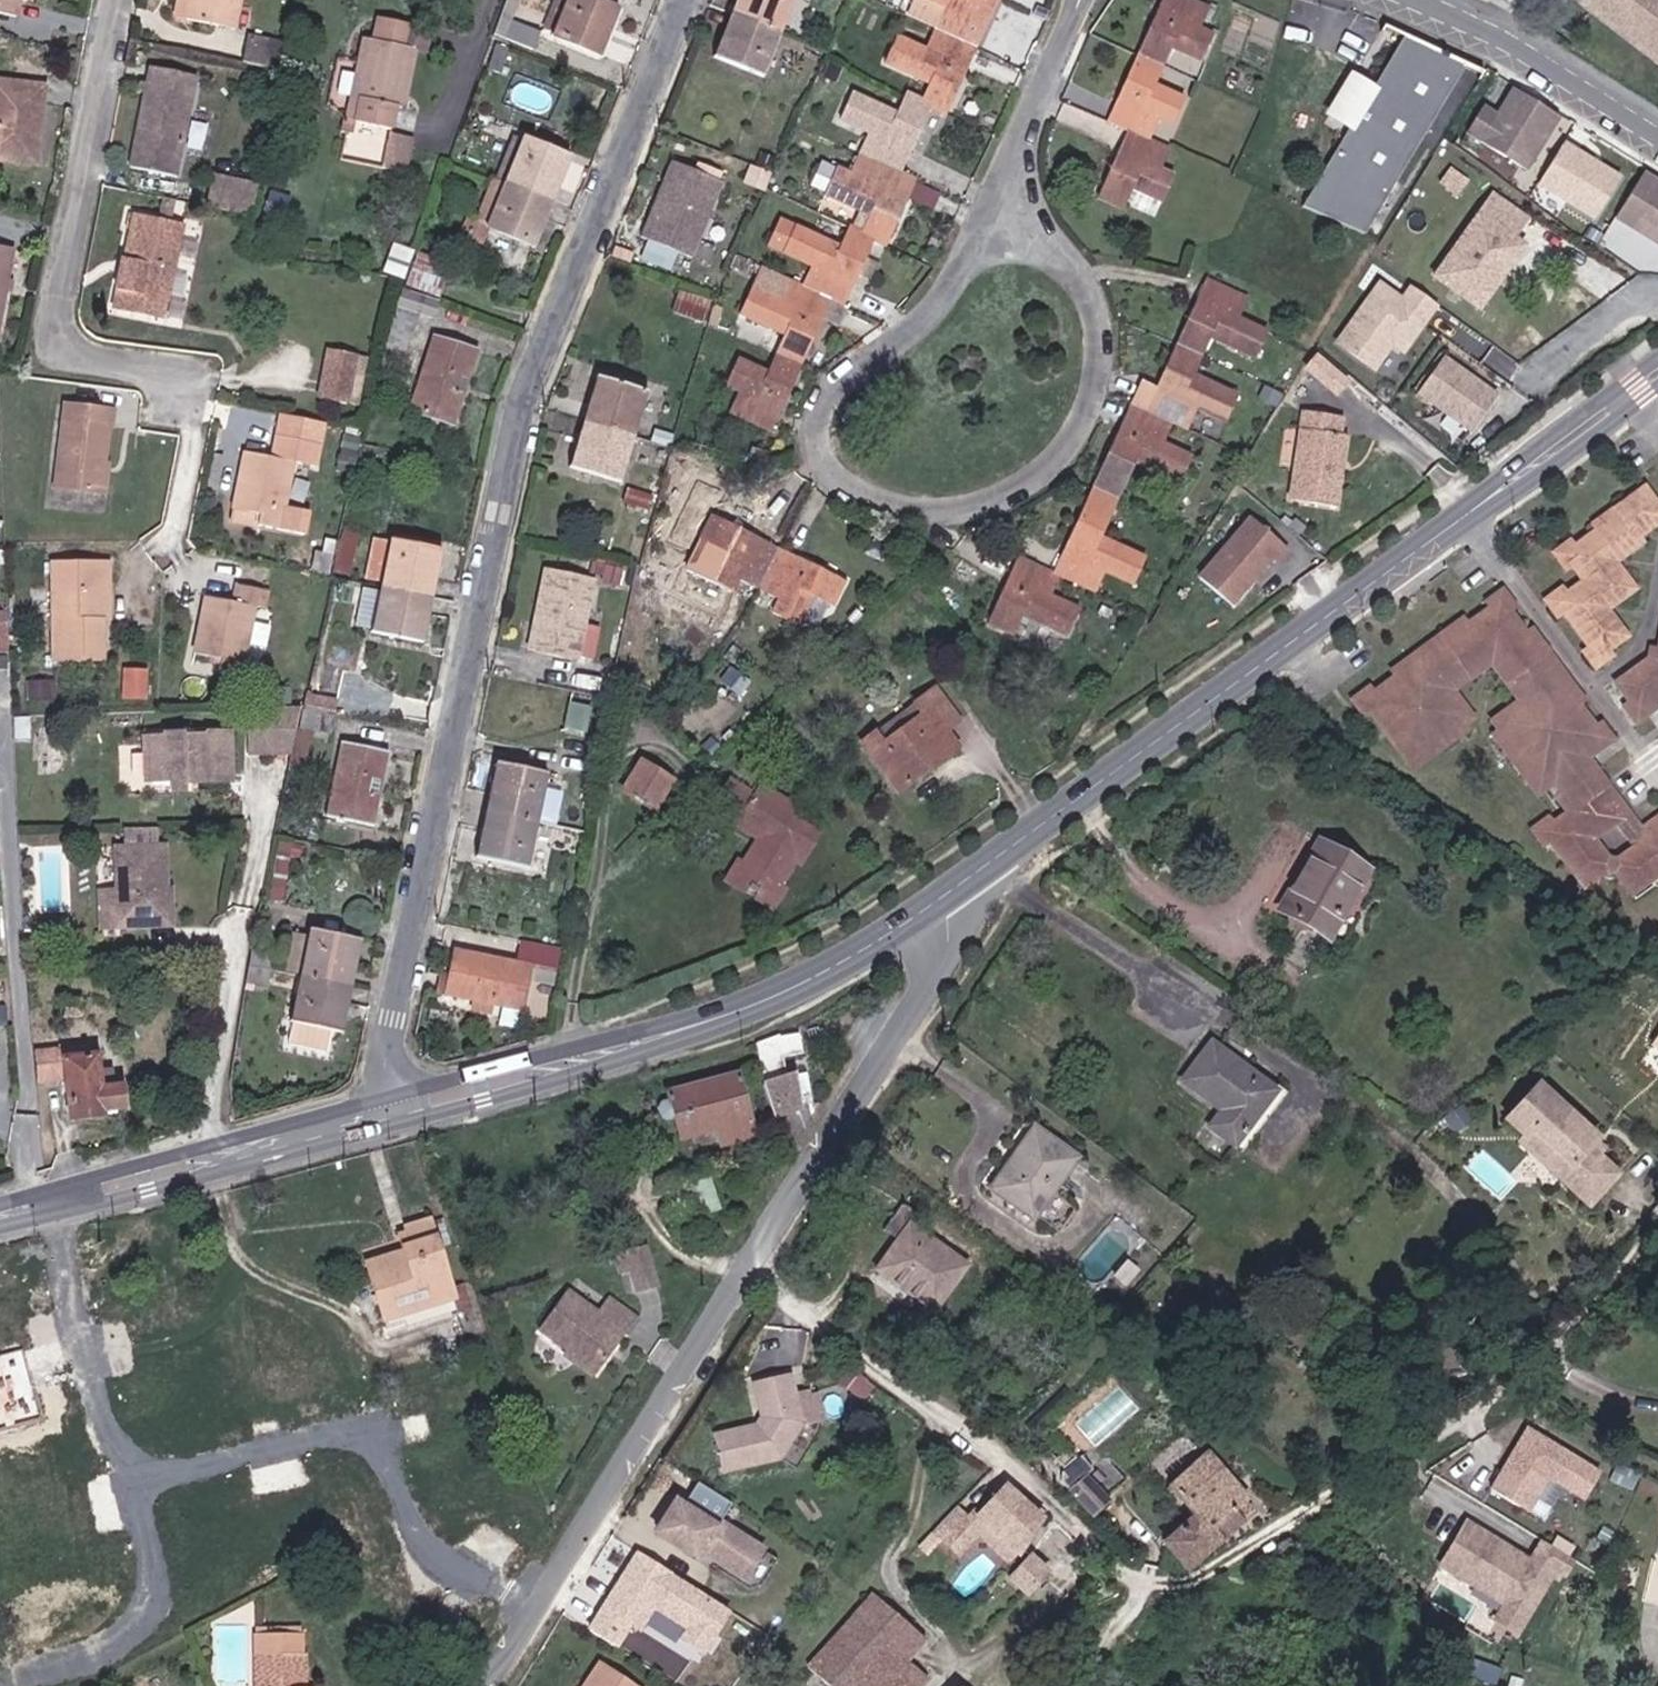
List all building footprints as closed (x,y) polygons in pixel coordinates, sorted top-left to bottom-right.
[(16,11),(18,0),(0,0),(0,9),(16,11)] [(175,13),(186,16),(190,0),(178,0),(175,13)] [(186,16),(237,28),(244,0),(190,0),(186,16)] [(726,26),(767,43),(784,0),(737,0),(726,26)] [(960,36),(968,14),(958,11),(962,0),(972,5),(974,0),(920,0),(913,16),(960,36)] [(1148,22),(1136,53),(1162,64),(1168,49),(1198,60),(1208,35),(1195,30),(1205,6),(1190,0),(1159,0),(1153,15),(1162,18),(1159,26),(1148,22)] [(1657,62),(1657,0),(1577,0),(1657,62)] [(615,18),(577,3),(557,42),(597,58),(615,18)] [(914,100),(931,107),(944,73),(934,69),(939,59),(950,62),(960,36),(913,16),(903,42),(877,31),(866,60),(909,76),(904,96),(914,100)] [(420,48),(404,43),(410,28),(387,19),(382,37),(370,34),(362,57),(372,60),(368,72),(362,91),(369,93),(363,113),(387,121),(396,101),(403,104),(420,48)] [(410,28),(404,43),(420,48),(436,53),(442,32),(412,23),(410,28)] [(540,36),(511,24),(504,39),(534,51),(540,36)] [(767,43),(726,26),(711,66),(752,82),(767,43)] [(1375,230),(1462,67),(1395,32),(1308,194),(1375,230)] [(281,45),(249,39),(243,61),(277,67),(281,45)] [(500,77),(508,55),(496,52),(489,73),(500,77)] [(1162,64),(1136,53),(1119,95),(1129,98),(1126,106),(1116,103),(1106,124),(1148,142),(1156,121),(1172,127),(1182,99),(1153,87),(1162,64)] [(153,83),(151,94),(135,167),(180,175),(198,74),(157,64),(153,83)] [(346,89),(361,93),(362,91),(368,72),(351,67),(344,65),(338,87),(346,89)] [(0,79),(0,157),(21,161),(35,85),(0,79)] [(862,155),(888,167),(898,140),(887,137),(891,128),(902,132),(914,100),(904,96),(889,90),(881,111),(837,94),(827,118),(851,127),(843,147),(862,155)] [(1478,108),(1461,132),(1520,172),(1556,119),(1513,90),(1494,119),(1478,108)] [(1173,179),(1156,172),(1164,149),(1148,142),(1106,124),(1104,128),(1122,136),(1113,157),(1122,160),(1121,170),(1110,165),(1095,201),(1122,213),(1131,192),(1163,205),(1173,179)] [(374,166),(400,174),(411,138),(386,129),(374,166)] [(1562,142),(1534,182),(1590,220),(1618,180),(1562,142)] [(508,195),(527,151),(512,144),(493,189),(508,195)] [(564,165),(527,151),(508,195),(546,210),(564,165)] [(888,167),(862,155),(853,179),(825,168),(815,196),(856,211),(849,228),(866,236),(876,240),(890,204),(880,201),(883,193),(894,198),(903,173),(888,167)] [(1596,246),(1643,277),(1657,274),(1657,179),(1641,168),(1596,246)] [(254,211),(259,184),(213,174),(209,203),(254,211)] [(707,188),(673,174),(641,247),(684,267),(694,245),(685,240),(707,188)] [(546,210),(508,195),(490,239),(528,253),(546,210)] [(1521,219),(1489,198),(1435,279),(1481,311),(1500,281),(1493,276),(1513,246),(1506,242),(1521,219)] [(118,291),(124,292),(120,307),(164,317),(186,221),(140,209),(131,256),(127,255),(118,291)] [(826,300),(836,305),(848,279),(837,274),(840,265),(852,269),(866,236),(849,228),(835,222),(827,244),(772,222),(761,250),(798,265),(791,284),(826,300)] [(0,239),(0,305),(12,242),(0,239)] [(391,251),(383,274),(401,282),(410,259),(391,251)] [(1414,282),(1406,293),(1383,276),(1340,336),(1384,367),(1398,348),(1408,355),(1444,303),(1414,282)] [(1177,343),(1203,353),(1210,337),(1220,341),(1257,356),(1266,331),(1239,321),(1249,294),(1206,278),(1194,302),(1204,305),(1200,315),(1191,312),(1177,343)] [(767,358),(796,371),(810,335),(798,330),(801,318),(815,324),(826,300),(791,284),(779,279),(769,307),(740,294),(730,320),(774,338),(767,358)] [(397,316),(421,324),(428,304),(400,295),(394,315),(397,316)] [(417,336),(421,324),(397,316),(394,328),(417,336)] [(469,354),(430,341),(416,385),(421,386),(413,415),(448,426),(469,354)] [(1157,387),(1146,411),(1171,421),(1198,377),(1194,375),(1203,353),(1177,343),(1161,380),(1170,385),(1166,392),(1157,387)] [(352,392),(357,373),(362,352),(336,345),(326,393),(355,399),(356,392),(352,392)] [(1502,390),(1446,351),(1419,390),(1475,429),(1502,390)] [(366,353),(362,352),(357,373),(360,374),(366,353)] [(768,403),(781,408),(796,371),(767,358),(760,381),(722,365),(713,391),(734,400),(724,421),(768,439),(777,418),(764,413),(768,403)] [(1173,423),(1189,430),(1198,410),(1227,422),(1240,395),(1198,377),(1171,421),(1173,423)] [(583,428),(623,443),(638,393),(598,379),(583,428)] [(1093,487),(1122,500),(1139,460),(1145,463),(1171,421),(1146,411),(1130,404),(1121,424),(1133,428),(1128,438),(1117,434),(1093,487)] [(121,409),(73,405),(65,491),(107,495),(112,434),(118,434),(121,409)] [(1345,415),(1306,410),(1293,499),(1340,505),(1351,437),(1343,436),(1345,415)] [(327,441),(331,420),(288,412),(283,434),(327,441)] [(1191,454),(1165,443),(1173,423),(1171,421),(1145,463),(1180,480),(1191,454)] [(583,428),(569,477),(609,488),(623,443),(583,428)] [(294,503),(302,460),(323,464),(327,441),(283,434),(279,456),(252,451),(243,507),(270,512),(268,523),(313,531),(317,508),(294,503)] [(1073,556),(1062,552),(1054,572),(1060,575),(1072,580),(1122,500),(1093,487),(1068,544),(1076,546),(1073,556)] [(1611,569),(1606,562),(1617,555),(1657,524),(1657,512),(1640,489),(1594,525),(1599,531),(1574,550),(1568,543),(1552,554),(1565,571),(1572,567),(1582,583),(1573,590),(1567,582),(1541,602),(1554,617),(1561,611),(1585,647),(1593,657),(1605,648),(1622,635),(1603,608),(1630,587),(1615,567),(1611,569)] [(1122,500),(1072,580),(1098,591),(1104,573),(1135,586),(1146,558),(1104,541),(1122,500)] [(734,569),(748,552),(743,551),(748,539),(710,523),(702,547),(721,555),(708,586),(714,588),(734,569)] [(1251,527),(1198,587),(1236,620),(1289,560),(1251,527)] [(372,583),(388,586),(395,545),(381,542),(372,583)] [(754,554),(748,552),(734,569),(714,588),(734,596),(739,584),(757,593),(777,553),(756,544),(754,554)] [(428,595),(436,553),(395,545),(388,586),(428,595)] [(777,553),(757,593),(781,604),(776,615),(803,627),(815,600),(833,607),(843,582),(811,570),(807,578),(796,574),(800,562),(777,553)] [(1054,572),(1018,556),(987,627),(1012,636),(1021,616),(1044,625),(1058,601),(1051,598),(1060,575),(1054,572)] [(117,593),(117,563),(64,564),(62,660),(111,660),(110,623),(110,593),(117,593)] [(575,667),(593,591),(547,580),(529,656),(575,667)] [(245,599),(211,592),(199,651),(226,657),(223,668),(248,674),(262,603),(274,606),(278,588),(249,582),(245,599)] [(380,634),(420,642),(428,595),(388,586),(380,634)] [(1637,823),(1588,755),(1595,749),(1611,738),(1598,718),(1588,725),(1574,706),(1584,700),(1565,674),(1531,627),(1522,633),(1508,611),(1517,607),(1504,589),(1485,601),(1492,612),(1480,619),(1471,613),(1389,671),(1394,679),(1373,695),(1368,688),(1355,697),(1366,716),(1375,710),(1410,758),(1414,764),(1465,727),(1462,722),(1470,716),(1447,686),(1490,657),(1520,699),(1494,717),(1499,724),(1490,732),(1537,791),(1547,786),(1565,811),(1554,819),(1550,812),(1529,826),(1542,844),(1549,840),(1580,883),(1605,867),(1604,860),(1587,835),(1609,820),(1628,848),(1614,859),(1613,869),(1628,891),(1653,872),(1649,865),(1657,861),(1657,807),(1637,823)] [(1058,601),(1044,625),(1065,634),(1076,610),(1058,601)] [(1654,652),(1615,679),(1627,694),(1620,698),(1634,718),(1650,707),(1657,701),(1657,702),(1657,630),(1654,652)] [(855,743),(876,771),(886,764),(902,789),(956,748),(945,732),(960,721),(932,686),(911,702),(919,712),(881,741),(872,730),(855,743)] [(320,728),(339,732),(343,710),(307,702),(294,760),(311,763),(320,728)] [(881,741),(919,712),(911,702),(872,730),(881,741)] [(299,707),(246,708),(248,755),(290,756),(299,707)] [(588,712),(570,708),(562,734),(583,738),(588,712)] [(173,732),(149,732),(149,776),(176,776),(176,787),(193,787),(193,778),(231,778),(231,766),(232,727),(211,727),(211,731),(191,731),(191,727),(173,727),(173,732)] [(340,786),(348,787),(340,820),(377,829),(391,754),(348,745),(340,786)] [(641,761),(622,792),(657,814),(677,783),(641,761)] [(902,789),(886,764),(876,771),(893,795),(902,789)] [(494,816),(536,824),(545,783),(504,774),(494,816)] [(556,829),(565,787),(545,783),(536,824),(556,829)] [(736,876),(732,872),(718,891),(763,923),(780,899),(775,896),(796,865),(801,870),(815,849),(784,829),(791,817),(762,796),(755,806),(729,789),(703,826),(722,840),(727,833),(753,850),(736,876)] [(483,864),(526,873),(536,824),(494,816),(483,864)] [(1288,912),(1335,942),(1348,951),(1389,883),(1374,875),(1327,847),(1288,912)] [(141,955),(184,951),(182,930),(176,881),(135,883),(138,914),(138,926),(118,928),(118,960),(141,958),(141,955)] [(138,914),(135,883),(116,885),(118,915),(138,914)] [(0,918),(0,939),(11,938),(9,917),(0,918)] [(361,934),(323,925),(313,975),(351,983),(361,934)] [(512,963),(468,952),(457,999),(530,1016),(539,977),(510,970),(512,963)] [(559,975),(561,959),(542,956),(540,970),(559,975)] [(246,994),(278,1000),(285,969),(252,961),(247,981),(246,994)] [(351,983),(313,975),(302,1023),(341,1030),(351,983)] [(1649,1042),(1657,1049),(1657,1028),(1649,1042)] [(93,1045),(43,1047),(43,1061),(70,1061),(73,1115),(101,1114),(101,1107),(125,1105),(124,1087),(102,1089),(100,1055),(93,1056),(93,1045)] [(784,1045),(763,1050),(771,1104),(792,1151),(815,1115),(812,1105),(805,1106),(800,1086),(794,1087),(784,1045)] [(1235,1147),(1246,1133),(1274,1095),(1212,1049),(1184,1088),(1225,1117),(1209,1138),(1231,1153),(1235,1147)] [(720,1129),(732,1125),(736,1141),(757,1135),(742,1072),(672,1090),(675,1100),(663,1103),(667,1120),(676,1118),(684,1138),(720,1129)] [(1522,1141),(1561,1177),(1591,1205),(1620,1173),(1591,1147),(1599,1139),(1540,1084),(1508,1120),(1526,1137),(1522,1141)] [(724,1144),(736,1141),(732,1125),(720,1129),(724,1144)] [(1076,1159),(1037,1131),(995,1193),(1032,1220),(1076,1159)] [(720,1207),(710,1175),(690,1180),(701,1212),(720,1207)] [(897,1246),(876,1275),(932,1315),(967,1270),(909,1228),(916,1219),(901,1207),(881,1234),(897,1246)] [(408,1323),(403,1310),(455,1295),(432,1218),(408,1225),(415,1250),(369,1261),(388,1329),(408,1323)] [(645,1245),(611,1256),(617,1276),(627,1272),(634,1294),(658,1287),(645,1245)] [(569,1292),(542,1334),(573,1352),(601,1369),(628,1329),(633,1333),(642,1315),(611,1294),(600,1312),(569,1292)] [(460,1315),(455,1295),(403,1310),(408,1323),(410,1329),(460,1315)] [(789,1373),(752,1378),(756,1412),(750,1420),(708,1427),(714,1464),(771,1455),(796,1422),(815,1419),(812,1396),(793,1399),(789,1373)] [(1605,1471),(1527,1425),(1491,1486),(1532,1510),(1550,1481),(1586,1502),(1605,1471)] [(1091,1468),(1079,1455),(1061,1473),(1095,1507),(1126,1477),(1105,1456),(1091,1468)] [(1237,1509),(1242,1505),(1245,1508),(1252,1502),(1216,1459),(1204,1469),(1237,1509)] [(1189,1574),(1253,1518),(1245,1508),(1242,1505),(1237,1509),(1204,1469),(1177,1493),(1198,1518),(1163,1548),(1189,1574)] [(676,1497),(653,1535),(704,1566),(708,1560),(750,1585),(770,1551),(719,1520),(730,1503),(698,1483),(686,1503),(676,1497)] [(1038,1518),(1002,1487),(969,1524),(952,1509),(933,1532),(958,1554),(978,1532),(990,1528),(1017,1551),(1038,1518)] [(1531,1556),(1466,1519),(1439,1566),(1501,1602),(1492,1618),(1520,1633),(1555,1572),(1566,1578),(1577,1559),(1541,1538),(1531,1556)] [(731,1606),(637,1550),(590,1628),(621,1646),(631,1629),(638,1634),(654,1608),(709,1642),(731,1606)] [(1030,1550),(1006,1577),(1027,1596),(1051,1569),(1030,1550)] [(857,1620),(915,1669),(932,1651),(873,1602),(857,1620)] [(915,1669),(857,1620),(812,1671),(830,1685),(925,1685),(930,1681),(915,1669)] [(303,1663),(302,1645),(257,1646),(258,1664),(259,1685),(306,1685),(303,1663)] [(602,1661),(586,1685),(643,1685),(602,1661)]
